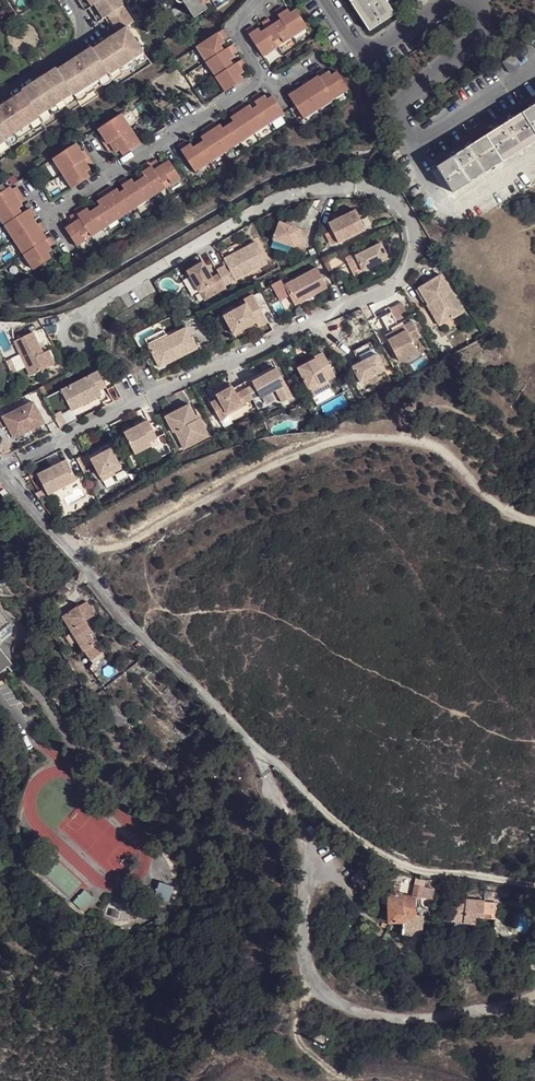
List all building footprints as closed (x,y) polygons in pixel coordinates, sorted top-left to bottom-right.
[(90,10),(100,4),(106,0),(83,0),(90,10)] [(126,9),(120,0),(106,0),(100,4),(119,32),(128,26),(126,9)] [(192,15),(215,0),(183,0),(192,15)] [(350,1),(359,16),(368,30),(394,13),(386,0),(349,0),(350,1)] [(284,12),(280,6),(274,10),(280,19),(292,38),(306,30),(295,10),(290,13),(287,15),(284,12)] [(292,38),(280,19),(271,24),(267,17),(260,21),(264,29),(277,48),(292,38)] [(277,48),(264,29),(260,32),(256,34),(253,30),(250,25),(242,30),(260,59),(277,48)] [(110,76),(145,54),(128,26),(119,32),(114,35),(121,47),(115,51),(107,40),(94,48),(109,74),(110,76)] [(221,35),(217,29),(190,45),(199,60),(217,49),(215,47),(212,41),(217,38),(221,35)] [(114,35),(107,40),(115,51),(121,47),(114,35)] [(215,47),(220,44),(217,38),(212,41),(215,47)] [(231,51),(227,44),(217,49),(199,60),(209,77),(227,66),(225,62),(222,57),(226,54),(231,51)] [(73,95),(74,96),(109,74),(94,48),(93,46),(78,56),(85,67),(84,67),(79,71),(72,60),(58,69),(73,95)] [(114,82),(149,60),(145,54),(110,76),(113,81),(114,82)] [(225,62),(230,59),(226,54),(222,57),(225,62)] [(78,56),(72,60),(79,71),(84,67),(78,56)] [(240,67),(236,61),(227,66),(209,77),(219,92),(237,81),(232,73),(232,72),(236,70),(240,67)] [(23,92),(38,116),(73,95),(58,69),(57,66),(41,76),(49,88),(43,92),(36,80),(22,89),(23,92)] [(109,74),(74,96),(77,101),(78,102),(113,81),(110,76),(109,74)] [(347,96),(336,78),(329,82),(327,83),(323,77),(320,74),(314,78),(316,82),(318,85),(330,106),(347,96)] [(41,76),(36,80),(43,92),(49,88),(41,76)] [(318,85),(316,82),(308,86),(310,90),(318,85)] [(330,106),(318,85),(310,90),(308,86),(305,83),(299,87),(301,91),(303,94),(316,115),(330,106)] [(303,94),(301,91),(292,96),(294,100),(303,94)] [(4,139),(39,118),(38,116),(23,92),(8,101),(15,111),(8,115),(2,105),(0,106),(0,132),(4,139)] [(316,115),(303,94),(294,100),(292,96),(289,92),(283,96),(300,124),(316,115)] [(38,116),(39,118),(42,122),(77,101),(74,96),(73,95),(38,116)] [(255,99),(252,95),(247,98),(252,107),(264,126),(278,118),(266,98),(263,100),(257,104),(255,99)] [(8,101),(2,105),(8,115),(15,111),(8,101)] [(522,112),(508,121),(507,120),(503,123),(499,125),(500,126),(486,135),(465,148),(464,147),(461,149),(457,151),(458,153),(437,166),(453,192),(502,161),(534,140),(534,104),(522,112)] [(115,105),(96,117),(102,125),(97,127),(92,130),(97,137),(124,119),(115,105)] [(229,109),(246,137),(264,126),(252,107),(246,110),(240,114),(237,109),(235,105),(229,109)] [(246,137),(229,109),(220,114),(223,118),(226,122),(221,124),(219,126),(231,146),(246,137)] [(102,125),(96,117),(92,119),(97,127),(102,125)] [(4,139),(6,142),(9,146),(43,124),(42,122),(39,118),(4,139)] [(124,119),(97,137),(101,144),(106,141),(110,138),(113,144),(115,147),(135,135),(124,119)] [(231,146),(219,126),(214,128),(208,132),(206,128),(204,124),(199,127),(215,155),(231,146)] [(215,155),(199,127),(193,131),(195,134),(198,138),(193,141),(188,144),(200,164),(215,155)] [(69,146),(72,144),(67,136),(63,138),(69,146)] [(69,146),(63,138),(44,150),(53,165),(80,147),(77,141),(72,144),(69,146)] [(0,145),(0,153),(9,147),(9,146),(6,142),(0,145)] [(200,164),(188,144),(185,146),(180,149),(177,145),(175,142),(168,146),(185,173),(200,164)] [(80,147),(53,165),(64,181),(82,169),(79,165),(76,161),(81,158),(85,155),(80,147)] [(145,155),(139,159),(154,184),(169,175),(158,157),(150,162),(145,155)] [(154,184),(139,159),(138,157),(130,161),(134,166),(136,170),(132,172),(128,175),(139,193),(154,184)] [(128,175),(124,177),(120,179),(118,175),(115,171),(107,175),(113,184),(124,202),(139,193),(128,175)] [(10,184),(6,176),(1,179),(0,180),(0,191),(10,184)] [(124,202),(113,184),(109,186),(103,189),(101,185),(98,181),(91,185),(108,212),(124,202)] [(11,207),(8,201),(5,196),(9,193),(14,191),(10,184),(0,191),(0,213),(11,207)] [(108,212),(91,185),(84,189),(88,193),(90,197),(90,198),(85,201),(81,203),(92,221),(108,212)] [(92,221),(81,203),(77,205),(73,207),(70,203),(67,199),(60,203),(62,205),(77,230),(92,221)] [(21,220),(16,212),(21,208),(24,207),(20,201),(11,207),(0,213),(0,231),(1,232),(21,220)] [(77,230),(62,205),(56,208),(61,217),(52,222),(62,239),(77,230)] [(330,219),(340,239),(365,227),(356,207),(330,219)] [(21,220),(26,217),(21,208),(16,212),(21,220)] [(9,246),(29,234),(24,225),(29,222),(32,220),(29,215),(26,217),(21,220),(1,232),(9,246)] [(280,221),(273,240),(302,251),(309,232),(280,221)] [(29,234),(33,231),(29,222),(24,225),(29,234)] [(40,236),(37,229),(33,231),(29,234),(9,246),(17,260),(36,249),(34,246),(31,241),(36,238),(40,236)] [(353,271),(362,267),(388,254),(381,238),(354,250),(353,249),(345,253),(345,254),(353,271)] [(220,273),(225,284),(268,262),(256,241),(221,259),(224,266),(217,269),(220,273)] [(203,261),(188,270),(204,302),(228,289),(225,284),(219,273),(212,277),(203,261)] [(283,278),(294,299),(325,283),(315,263),(283,278)] [(441,272),(416,287),(426,303),(427,302),(433,299),(446,319),(464,308),(441,272)] [(243,301),(220,314),(230,331),(254,318),(256,322),(264,318),(250,292),(240,297),(243,301)] [(240,296),(216,308),(220,314),(243,301),(240,297),(240,296)] [(433,299),(427,302),(440,323),(446,319),(433,299)] [(382,318),(386,326),(397,321),(407,315),(400,303),(388,310),(390,313),(382,318)] [(384,335),(396,356),(414,346),(408,335),(415,331),(407,315),(397,321),(400,326),(384,335)] [(381,329),(384,335),(400,326),(397,321),(386,327),(381,329)] [(168,331),(150,341),(160,359),(180,349),(182,351),(198,343),(186,322),(168,331)] [(150,341),(168,331),(165,325),(147,335),(150,341)] [(39,341),(24,349),(34,371),(51,363),(44,351),(39,341)] [(359,363),(352,367),(360,382),(384,370),(370,342),(353,351),(359,363)] [(44,351),(51,363),(57,360),(50,348),(44,351)] [(180,349),(160,359),(161,362),(182,351),(180,349)] [(296,368),(311,397),(331,387),(328,380),(335,376),(322,352),(314,356),(315,358),(296,368)] [(12,358),(6,361),(11,373),(17,371),(12,358)] [(110,379),(101,363),(65,382),(76,401),(105,386),(103,382),(110,379)] [(284,372),(280,365),(270,371),(274,378),(284,372)] [(245,384),(270,371),(267,366),(242,379),(245,384)] [(274,379),(270,371),(245,384),(251,394),(261,389),(264,393),(280,384),(286,397),(294,392),(284,373),(274,379)] [(227,377),(213,385),(214,387),(228,379),(227,377)] [(212,404),(204,408),(213,423),(217,421),(215,419),(231,410),(229,406),(251,394),(245,384),(242,379),(231,385),(228,379),(214,387),(217,392),(209,397),(212,404)] [(212,404),(209,397),(200,401),(204,408),(212,404)] [(189,401),(169,411),(179,429),(182,427),(187,437),(209,426),(202,414),(197,416),(195,413),(189,401)] [(3,417),(14,438),(44,423),(44,422),(34,402),(33,402),(3,417)] [(59,406),(51,410),(59,424),(66,420),(59,406)] [(161,438),(148,414),(142,417),(151,433),(148,434),(150,439),(152,442),(161,438)] [(142,417),(123,427),(134,448),(150,439),(148,434),(151,433),(142,417)] [(191,443),(212,431),(209,426),(188,437),(191,443)] [(107,440),(99,444),(102,448),(109,444),(107,440)] [(102,448),(89,456),(100,476),(113,470),(112,468),(120,463),(109,444),(102,448)] [(163,445),(157,448),(162,457),(171,452),(169,448),(165,450),(163,445)] [(63,456),(35,472),(45,491),(74,476),(63,456)] [(27,474),(23,478),(29,484),(33,480),(27,474)] [(39,490),(36,492),(41,497),(45,494),(42,488),(39,490)] [(6,491),(1,494),(7,501),(12,497),(6,491)] [(78,607),(78,606),(62,616),(83,651),(84,650),(96,643),(98,642),(96,637),(86,620),(95,615),(88,602),(78,607)] [(12,625),(0,610),(0,634),(12,625)] [(96,643),(84,650),(89,658),(101,651),(96,643)] [(10,669),(13,674),(18,670),(0,648),(0,676),(10,669)] [(122,711),(112,699),(102,707),(112,719),(122,711)] [(122,711),(112,719),(122,730),(131,723),(122,711)] [(154,730),(162,724),(154,715),(143,724),(149,733),(154,730)] [(389,885),(389,894),(399,896),(401,888),(389,885)] [(419,900),(433,902),(435,892),(415,887),(413,898),(419,900)] [(416,919),(419,900),(413,898),(399,896),(389,894),(389,924),(405,925),(403,938),(422,938),(423,920),(416,919)] [(455,925),(475,927),(479,921),(484,920),(485,905),(458,902),(455,925)] [(498,906),(485,905),(484,920),(496,921),(498,906)] [(329,1038),(320,1032),(311,1044),(321,1051),(329,1038)]
